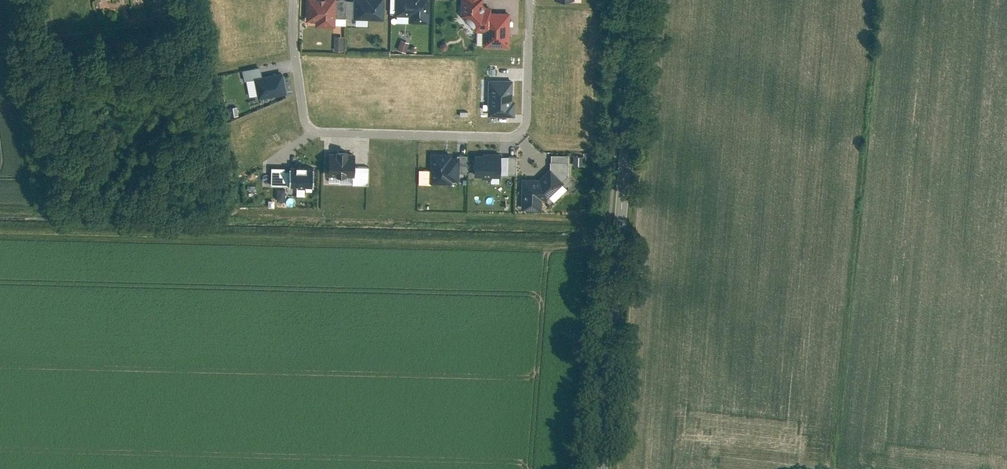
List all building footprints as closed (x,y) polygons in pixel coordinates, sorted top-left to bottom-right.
[(307,17),(317,18),(317,23),(334,24),(334,0),(308,0),(307,17)] [(351,21),(383,22),(384,0),(351,0),(351,21)] [(395,11),(410,11),(410,19),(428,20),(429,0),(395,0),(395,11)] [(490,14),(490,9),(485,9),(482,7),(482,0),(459,0),(459,18),(474,33),(482,33),(482,50),(509,50),(509,14),(490,14)] [(408,41),(402,39),(399,47),(405,50),(408,41)] [(261,78),(259,69),(242,72),(243,83),(253,81),(253,79),(261,78)] [(261,78),(253,79),(253,81),(257,101),(286,95),(281,74),(261,78)] [(513,80),(490,79),(489,114),(516,114),(516,99),(513,99),(513,80)] [(355,153),(329,152),(328,176),(355,177),(355,153)] [(454,153),(429,152),(428,184),(452,184),(452,182),(459,182),(460,159),(454,159),(454,153)] [(501,154),(474,153),(473,177),(500,178),(501,154)] [(537,178),(520,178),(520,207),(550,207),(550,194),(564,194),(564,185),(550,168),(537,178)] [(287,169),(269,169),(269,188),(287,188),(287,169)] [(311,189),(311,169),(287,169),(287,188),(287,190),(311,189)]
